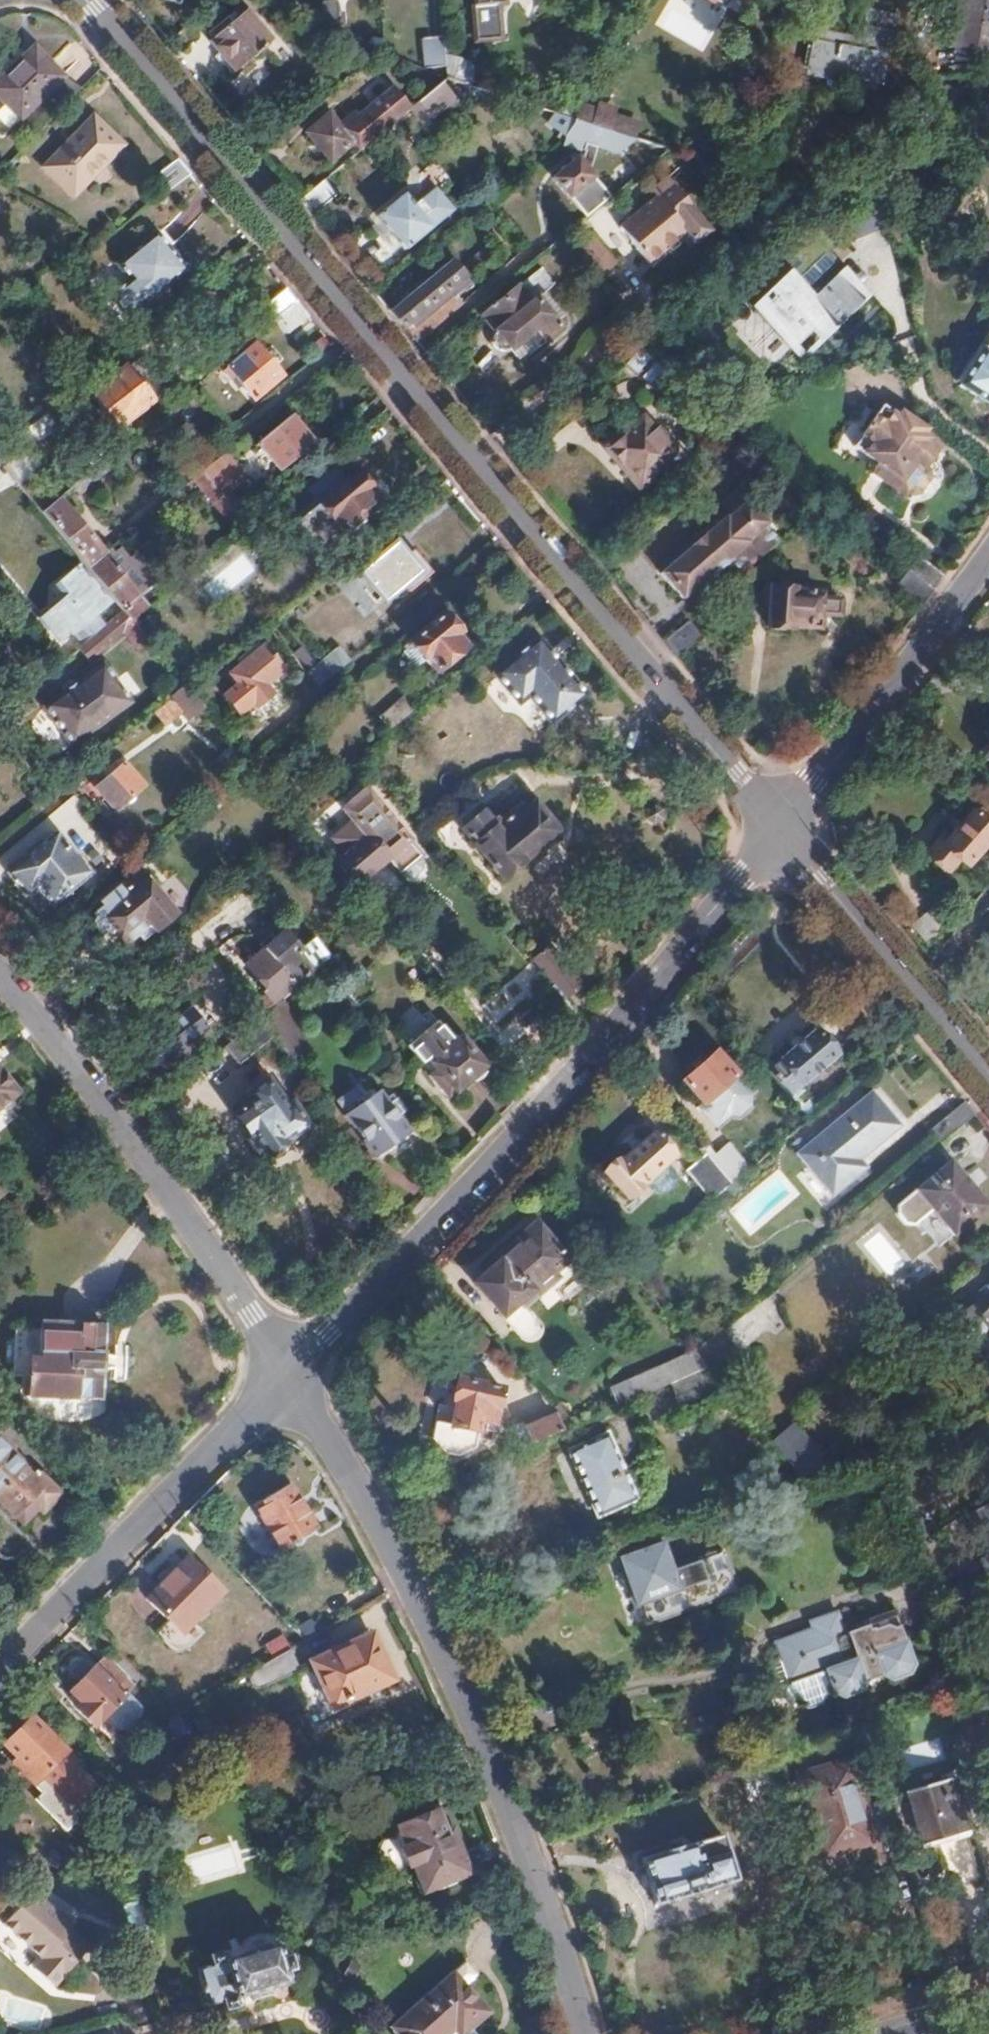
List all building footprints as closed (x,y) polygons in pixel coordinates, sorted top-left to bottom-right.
[(337,34),(334,0),(319,1),(321,27),(337,34)] [(498,41),(496,6),(506,5),(506,0),(473,3),(470,3),(472,42),(498,41)] [(950,45),(988,53),(988,0),(959,0),(950,45)] [(880,85),(896,15),(865,9),(861,25),(857,25),(854,37),(818,29),(814,46),(805,44),(800,68),(880,85)] [(268,42),(243,11),(205,42),(216,56),(212,59),(227,76),(268,42)] [(437,36),(423,37),(425,67),(439,66),(437,36)] [(383,54),(365,46),(362,53),(376,60),(383,54)] [(62,75),(35,47),(0,82),(0,97),(19,117),(62,75)] [(426,115),(447,96),(435,83),(413,102),(426,115)] [(356,151),(405,109),(387,88),(354,120),(350,116),(336,127),(326,115),(302,134),(328,163),(351,145),(356,151)] [(627,119),(576,102),(567,117),(570,118),(616,133),(623,135),(627,119)] [(555,132),(570,118),(567,117),(559,115),(556,114),(547,123),(555,132)] [(113,146),(89,115),(37,158),(60,188),(113,146)] [(601,148),(616,133),(570,118),(555,132),(558,134),(556,140),(575,146),(572,153),(568,152),(562,160),(577,173),(560,189),(584,215),(608,194),(577,160),(582,141),(601,148)] [(163,195),(190,175),(176,158),(151,179),(163,195)] [(560,189),(577,173),(562,160),(549,177),(560,189)] [(694,212),(665,176),(649,190),(654,197),(617,227),(647,263),(687,230),(681,223),(694,212)] [(423,177),(404,191),(410,200),(430,187),(423,177)] [(308,218),(334,195),(321,180),(295,203),(296,204),(308,218)] [(402,249),(449,208),(437,194),(422,207),(415,200),(409,205),(398,193),(373,216),(402,249)] [(694,212),(681,223),(687,230),(695,240),(708,229),(694,212)] [(608,254),(587,229),(572,242),(593,267),(608,254)] [(189,270),(160,233),(122,261),(134,278),(112,295),(129,316),(189,270)] [(819,335),(855,299),(824,267),(802,288),(774,259),(736,295),(752,312),(758,306),(794,342),(810,327),(819,335)] [(453,283),(462,276),(447,260),(387,313),(401,329),(453,283)] [(534,299),(552,284),(537,268),(479,315),(492,330),(489,334),(487,339),(489,344),(491,348),(494,351),(499,353),(505,353),(509,350),(515,357),(539,337),(541,340),(557,326),(534,299)] [(413,343),(460,302),(453,295),(459,289),(453,283),(401,329),(413,343)] [(296,302),(285,289),(262,308),(273,320),(296,302)] [(290,332),(309,317),(296,302),(273,320),(282,330),(285,332),(290,332)] [(796,357),(819,335),(810,327),(794,342),(758,306),(752,312),(796,357)] [(281,377),(254,346),(227,369),(253,400),(281,377)] [(664,373),(631,346),(616,359),(647,382),(651,377),(657,382),(664,373)] [(981,347),(957,385),(988,405),(988,352),(981,347)] [(162,390),(136,359),(123,370),(148,402),(162,390)] [(148,402),(123,370),(88,399),(113,430),(148,402)] [(926,430),(911,420),(902,423),(874,403),(847,444),(884,470),(880,476),(898,488),(914,464),(922,469),(937,448),(922,437),(926,430)] [(26,451),(57,426),(45,412),(14,437),(26,451)] [(309,445),(287,418),(255,445),(278,472),(309,445)] [(639,418),(605,447),(637,484),(670,455),(660,443),(665,439),(654,427),(650,431),(639,418)] [(14,437),(0,448),(0,463),(40,512),(50,504),(27,477),(39,467),(26,451),(14,437)] [(245,480),(234,467),(222,453),(190,481),(201,494),(227,523),(243,510),(229,494),(245,480)] [(906,493),(922,469),(914,464),(898,488),(906,493)] [(332,471),(306,493),(312,501),(287,522),(316,556),(341,535),(360,519),(357,515),(376,499),(368,489),(371,487),(360,474),(357,476),(356,475),(344,485),(332,471)] [(101,554),(56,499),(50,504),(40,512),(86,566),(101,554)] [(781,541),(767,525),(770,522),(750,500),(745,504),(743,502),(731,512),(733,514),(729,518),(727,517),(662,571),(684,598),(702,582),(698,579),(708,570),(712,574),(716,570),(729,585),(756,561),(781,541)] [(215,606),(255,566),(232,543),(192,583),(215,606)] [(382,603),(401,587),(406,593),(429,573),(410,551),(403,556),(394,545),(357,575),(382,603)] [(147,609),(101,554),(86,566),(121,610),(131,622),(147,609)] [(931,590),(942,576),(918,558),(907,571),(931,590)] [(899,580),(907,571),(895,561),(887,571),(899,580)] [(121,610),(86,566),(77,573),(102,603),(96,607),(108,621),(121,610)] [(702,582),(712,574),(708,570),(698,579),(702,582)] [(99,629),(87,615),(96,607),(102,603),(77,573),(75,571),(58,584),(69,597),(43,619),(59,639),(69,631),(80,644),(96,631),(99,629)] [(928,596),(931,590),(907,571),(899,580),(897,584),(922,603),(928,596)] [(839,616),(840,602),(824,600),(824,596),(793,595),(794,590),(773,589),(773,592),(765,591),(763,606),(770,607),(768,629),(789,630),(789,627),(822,629),(823,615),(839,616)] [(131,622),(121,610),(108,621),(99,629),(96,631),(108,646),(133,625),(131,622)] [(463,649),(455,639),(459,635),(441,613),(407,640),(434,673),(463,649)] [(699,637),(686,621),(663,642),(668,648),(676,657),(699,637)] [(584,696),(537,639),(493,676),(518,705),(528,697),(550,724),(584,696)] [(223,696),(239,715),(253,703),(256,708),(272,695),(264,686),(282,671),(263,647),(261,649),(258,645),(240,659),(243,663),(229,675),(237,684),(223,696)] [(316,691),(348,664),(336,650),(305,676),(316,691)] [(132,702),(102,665),(43,709),(73,747),(132,702)] [(188,723),(205,709),(185,685),(152,712),(165,728),(181,715),(188,723)] [(390,732),(413,713),(401,700),(379,718),(390,732)] [(271,763),(263,753),(250,764),(258,773),(271,763)] [(142,786),(123,763),(94,787),(114,810),(142,786)] [(359,883),(388,859),(398,872),(418,856),(365,791),(345,806),(354,818),(332,837),(340,846),(333,852),(359,883)] [(461,832),(485,861),(483,863),(492,875),(495,873),(500,879),(506,873),(508,877),(515,871),(512,868),(554,833),(545,823),(547,821),(542,815),(541,817),(533,807),(524,815),(519,809),(499,825),(487,811),(461,832)] [(988,836),(988,827),(971,812),(941,846),(934,841),(925,851),(926,857),(940,869),(947,869),(955,859),(963,866),(988,836)] [(90,872),(58,834),(16,868),(31,887),(37,883),(54,902),(90,872)] [(172,914),(143,879),(123,896),(115,888),(95,905),(98,909),(92,915),(96,920),(92,923),(99,932),(103,928),(107,933),(114,928),(126,943),(148,923),(154,930),(172,914)] [(953,912),(932,895),(908,925),(929,943),(953,912)] [(323,961),(305,939),(291,951),(280,939),(273,939),(268,943),(264,938),(253,947),(289,990),(303,978),(323,961)] [(566,994),(579,981),(545,946),(532,959),(566,994)] [(289,990),(256,951),(236,967),(249,982),(253,979),(260,988),(253,995),(265,1010),(279,998),(289,990)] [(584,1025),(552,985),(529,1005),(542,1021),(550,1014),(571,1039),(579,1031),(584,1025)] [(127,1052),(155,1083),(218,1028),(189,997),(127,1052)] [(311,1043),(279,998),(265,1010),(256,1017),(271,1038),(288,1062),(311,1043)] [(238,1064),(271,1038),(256,1017),(237,1034),(222,1046),(238,1064)] [(407,1046),(421,1063),(427,1058),(437,1071),(428,1078),(446,1100),(455,1092),(483,1069),(457,1038),(451,1043),(435,1023),(407,1046)] [(789,1096),(835,1054),(814,1031),(767,1072),(768,1073),(789,1096)] [(704,1104),(735,1075),(715,1053),(683,1081),(704,1104)] [(0,1067),(0,1108),(20,1092),(0,1067)] [(286,1109),(266,1080),(248,1093),(249,1096),(233,1107),(236,1111),(232,1114),(261,1156),(306,1124),(292,1105),(286,1109)] [(357,1085),(340,1098),(351,1112),(368,1099),(357,1085)] [(407,1133),(395,1118),(403,1112),(393,1101),(386,1106),(376,1093),(368,1099),(351,1112),(345,1117),(377,1157),(407,1133)] [(848,1168),(899,1126),(871,1093),(799,1154),(833,1194),(854,1175),(848,1168)] [(941,1143),(974,1114),(963,1101),(930,1131),(941,1143)] [(629,1195),(673,1155),(654,1132),(619,1164),(616,1161),(607,1170),(629,1195)] [(750,1169),(727,1143),(719,1150),(709,1138),(699,1146),(706,1154),(732,1184),(750,1169)] [(732,1184),(706,1154),(684,1173),(711,1202),(732,1184)] [(971,1189),(974,1186),(966,1177),(963,1179),(949,1162),(898,1205),(897,1212),(905,1221),(910,1223),(915,1224),(918,1221),(938,1246),(985,1205),(971,1189)] [(533,1290),(567,1259),(542,1231),(524,1247),(519,1242),(498,1260),(503,1265),(477,1288),(503,1316),(517,1304),(522,1311),(539,1296),(533,1290)] [(862,1244),(889,1277),(905,1264),(879,1231),(862,1244)] [(988,1283),(988,1273),(980,1280),(986,1286),(988,1283)] [(986,1286),(947,1317),(966,1339),(984,1323),(988,1329),(988,1283),(986,1286)] [(100,1398),(103,1325),(41,1321),(40,1324),(16,1323),(13,1373),(25,1373),(25,1394),(100,1398)] [(714,1374),(738,1352),(719,1329),(694,1350),(695,1351),(709,1367),(714,1374)] [(709,1367),(695,1351),(612,1389),(621,1407),(670,1385),(709,1367)] [(682,1414),(730,1393),(714,1374),(709,1367),(670,1385),(682,1414)] [(495,1418),(502,1385),(459,1377),(454,1397),(457,1398),(451,1423),(436,1420),(433,1436),(446,1449),(459,1452),(476,1445),(483,1416),(495,1418)] [(573,1428),(559,1413),(543,1419),(540,1414),(525,1421),(536,1445),(573,1428)] [(827,1470),(827,1462),(815,1447),(807,1447),(808,1440),(795,1424),(772,1443),(801,1478),(827,1470)] [(10,1452),(13,1448),(0,1436),(0,1499),(15,1513),(30,1499),(42,1510),(59,1493),(38,1472),(34,1475),(10,1452)] [(610,1436),(572,1451),(600,1516),(637,1501),(610,1436)] [(317,1528),(290,1482),(254,1503),(281,1550),(317,1528)] [(27,1525),(42,1510),(30,1499),(15,1513),(27,1525)] [(734,1591),(720,1555),(671,1573),(660,1546),(617,1561),(636,1608),(641,1607),(647,1623),(693,1607),(734,1591)] [(183,1632),(223,1591),(188,1556),(148,1597),(183,1632)] [(914,1666),(898,1617),(845,1636),(841,1623),(779,1645),(783,1657),(769,1662),(778,1689),(812,1710),(824,1706),(829,1696),(837,1693),(848,1698),(864,1692),(869,1681),(886,1675),(897,1680),(910,1675),(914,1666)] [(388,1679),(370,1637),(313,1664),(332,1705),(388,1679)] [(299,1670),(288,1650),(246,1674),(250,1682),(255,1687),(261,1688),(266,1686),(277,1680),(292,1673),(299,1670)] [(143,1706),(127,1692),(134,1685),(104,1655),(95,1665),(89,1659),(85,1659),(73,1671),(73,1675),(79,1681),(71,1689),(83,1701),(77,1707),(95,1725),(105,1714),(119,1729),(127,1728),(141,1713),(143,1706)] [(192,1729),(187,1723),(177,1712),(168,1719),(168,1726),(177,1736),(184,1736),(192,1729)] [(35,1784),(67,1751),(32,1716),(4,1745),(26,1768),(22,1772),(35,1784)] [(872,1837),(851,1765),(801,1779),(822,1852),(872,1837)] [(969,1816),(957,1778),(907,1794),(923,1847),(967,1833),(963,1819),(969,1816)] [(891,1813),(886,1797),(873,1802),(887,1849),(901,1845),(891,1813)] [(466,1875),(456,1849),(460,1848),(452,1826),(443,1830),(434,1809),(395,1825),(403,1846),(398,1848),(406,1866),(411,1864),(422,1892),(466,1875)] [(737,1881),(723,1835),(642,1860),(655,1905),(737,1881)] [(944,1844),(951,1883),(980,1878),(972,1839),(944,1844)] [(0,1841),(0,1884),(4,1888),(25,1863),(24,1862),(0,1841)] [(51,1986),(86,1948),(68,1931),(72,1927),(31,1891),(2,1924),(39,1957),(30,1967),(51,1986)] [(285,1982),(283,1971),(290,1969),(286,1954),(278,1956),(275,1943),(223,1959),(221,1951),(209,1954),(212,1963),(196,1968),(207,2003),(222,1998),(225,2009),(237,2005),(235,1997),(285,1982)] [(464,1984),(475,1974),(464,1961),(454,1970),(452,1970),(388,2026),(395,2033),(462,2033),(487,2012),(464,1984)]
